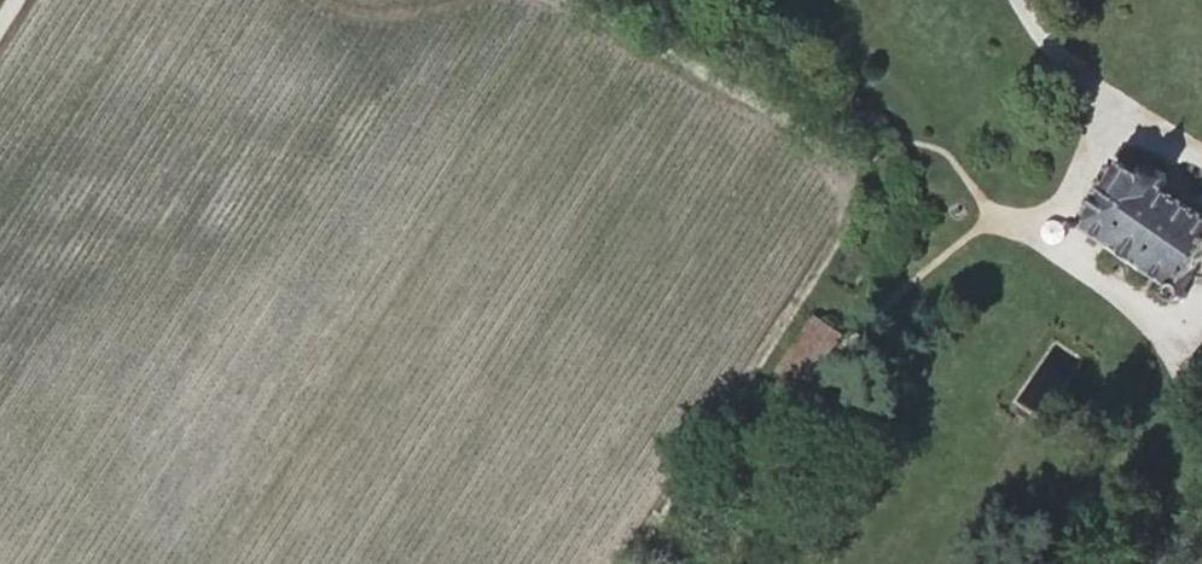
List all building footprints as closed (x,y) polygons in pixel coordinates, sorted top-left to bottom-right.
[(1152,275),(1173,288),(1171,294),(1173,300),(1177,304),(1184,303),(1188,299),(1189,293),(1187,287),(1193,277),(1201,264),(1201,216),(1165,191),(1168,181),(1168,175),(1164,170),(1158,169),(1152,171),(1146,178),(1124,164),(1085,222),(1081,221),(1078,222),(1075,226),(1078,229),(1082,231),(1084,229),(1112,247),(1152,275)] [(842,337),(815,319),(792,355),(817,372),(842,337)]
